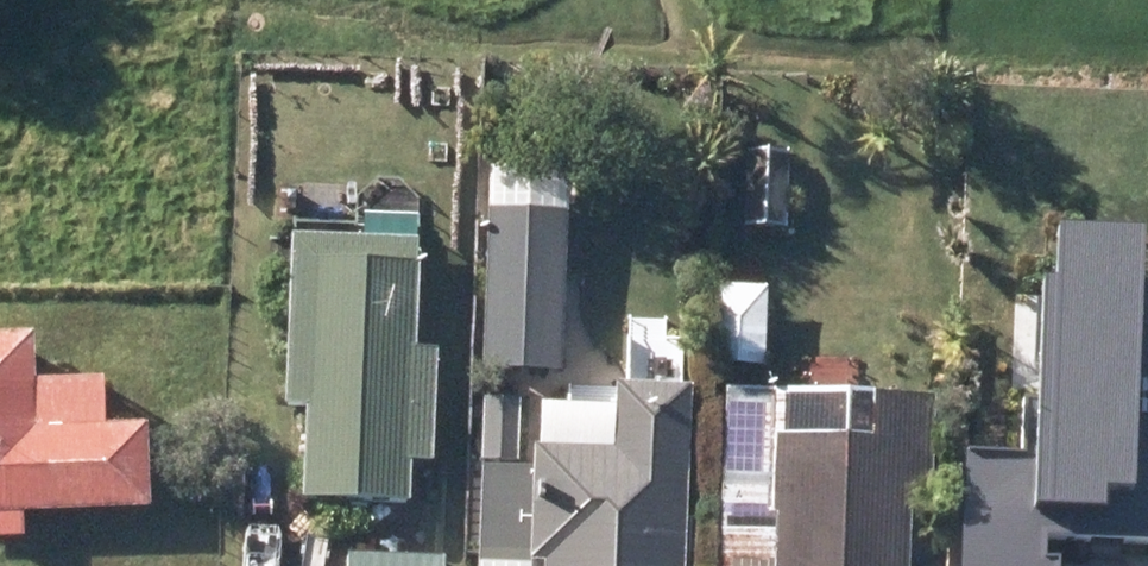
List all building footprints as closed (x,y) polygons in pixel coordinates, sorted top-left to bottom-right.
[(739,223),(783,224),(786,148),(741,145),(739,223)] [(480,208),(473,366),(552,369),(558,211),(480,208)] [(279,238),(274,403),(293,403),(290,498),(397,502),(399,458),(420,460),(425,349),(402,347),(407,242),(279,238)] [(717,284),(716,363),(758,364),(760,285),(717,284)] [(0,335),(0,536),(10,535),(9,509),(137,506),(134,425),(93,426),(91,377),(23,379),(22,335),(0,335)] [(955,524),(968,526),(967,565),(1113,565),(1114,557),(1063,554),(1063,517),(1147,520),(1147,383),(1064,380),(1061,473),(958,469),(955,524)] [(535,565),(671,565),(678,387),(605,384),(602,451),(525,448),(524,465),(474,463),(472,559),(535,562),(535,565)] [(901,486),(922,486),(925,399),(714,391),(707,565),(898,565),(901,486)] [(478,398),(477,457),(508,458),(509,398),(478,398)] [(337,565),(434,565),(434,559),(338,552),(337,565)]
